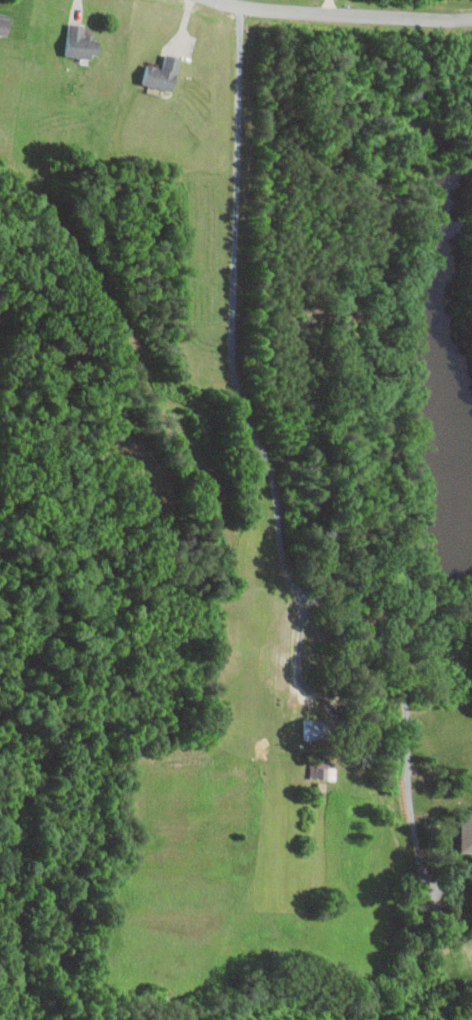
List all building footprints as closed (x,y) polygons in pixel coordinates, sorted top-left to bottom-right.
[(10,16),(0,15),(0,34),(6,35),(10,16)] [(65,54),(98,58),(101,37),(84,35),(85,25),(69,23),(65,54)] [(181,57),(166,53),(163,67),(147,64),(143,83),(173,91),(181,57)] [(334,718),(305,719),(305,740),(335,739),(334,718)] [(337,779),(336,763),(314,764),(314,779),(337,779)] [(462,853),(471,852),(471,814),(467,814),(468,822),(461,822),(462,853)]
